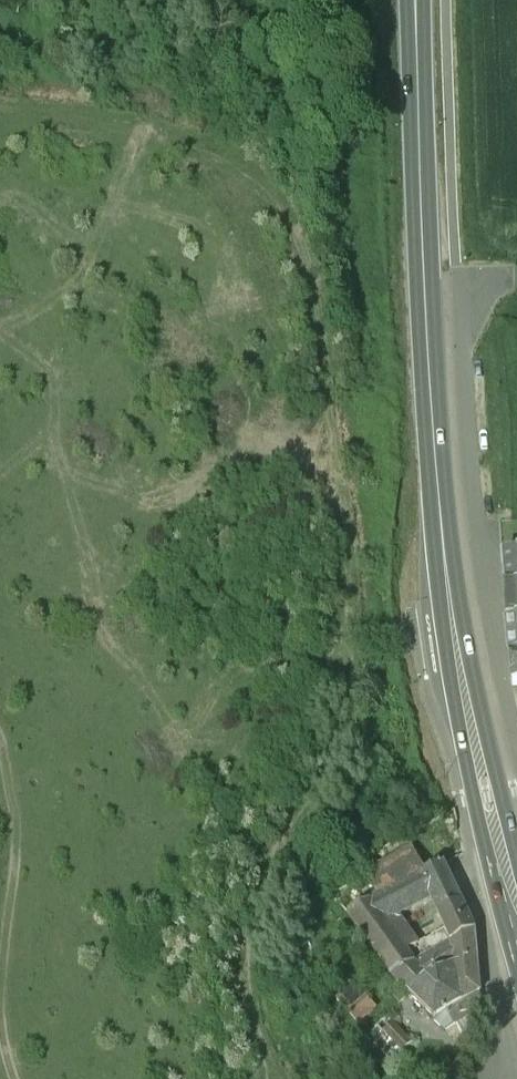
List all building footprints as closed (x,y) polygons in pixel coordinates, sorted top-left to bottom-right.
[(505,591),(508,623),(516,622),(516,590),(505,591)] [(508,623),(509,637),(516,636),(516,622),(508,623)] [(509,637),(510,659),(516,658),(516,636),(509,637)] [(444,869),(373,907),(387,927),(433,902),(454,891),(444,869)] [(454,891),(433,902),(440,917),(461,906),(454,891)] [(461,906),(440,917),(447,933),(453,947),(474,935),(461,906)] [(387,927),(373,907),(349,920),(365,942),(392,981),(415,969),(413,966),(406,956),(387,927)] [(365,942),(349,920),(340,925),(356,949),(365,942)] [(447,933),(435,940),(441,954),(453,947),(447,933)] [(415,969),(392,981),(435,1023),(467,1004),(475,1017),(481,1013),(481,998),(474,935),(453,947),(441,954),(415,969)] [(426,945),(406,956),(413,966),(431,955),(426,945)] [(467,1004),(435,1023),(446,1034),(475,1017),(467,1004)]
